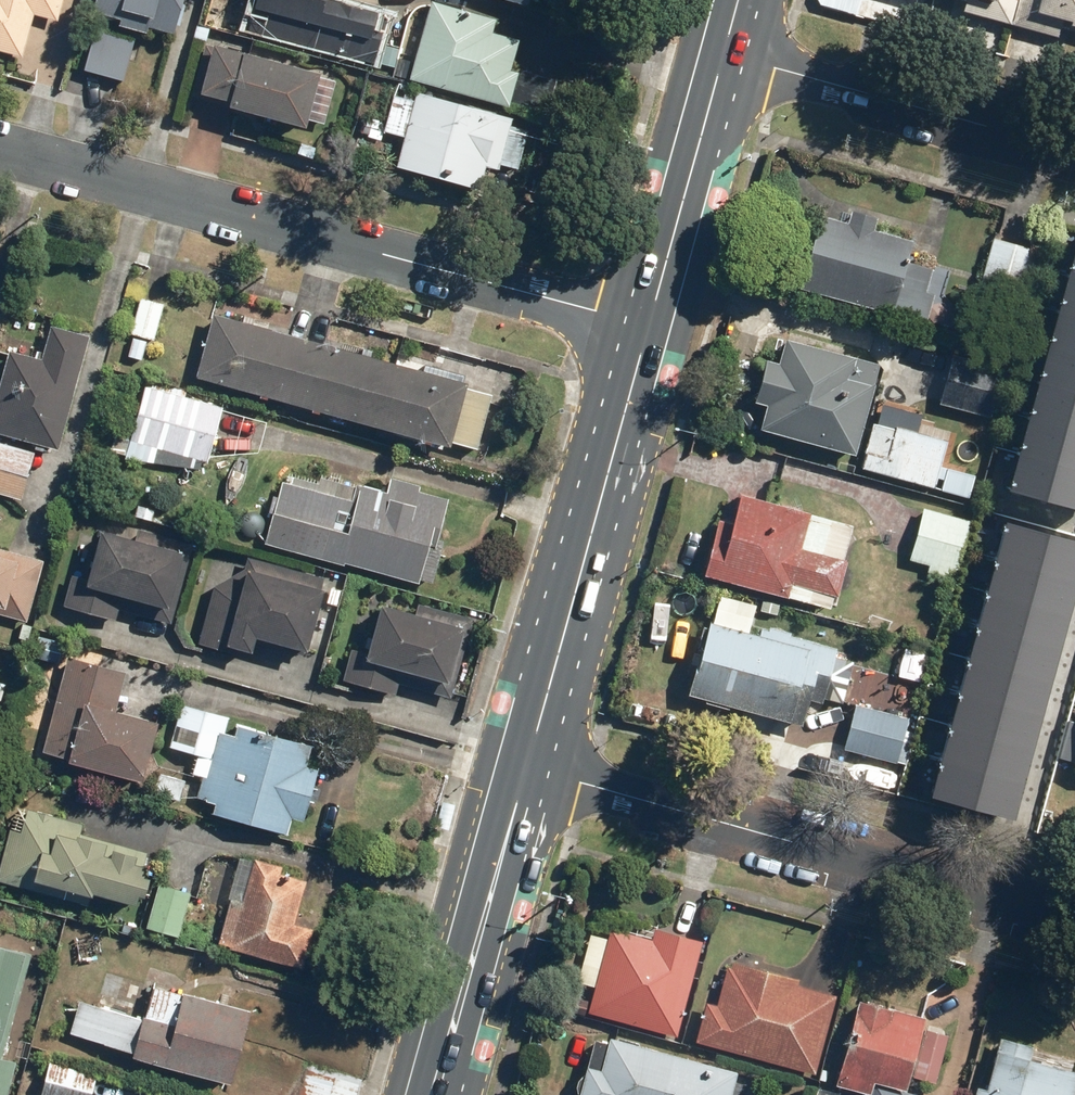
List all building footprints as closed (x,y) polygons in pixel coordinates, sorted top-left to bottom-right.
[(23,60),(34,19),(59,26),(65,0),(0,0),(0,54),(23,60)] [(173,36),(184,0),(93,0),(89,11),(119,20),(116,27),(148,36),(150,29),(173,36)] [(299,45),(373,65),(386,17),(326,1),(326,0),(259,0),(250,31),(299,45)] [(960,11),(1010,24),(1016,0),(963,0),(960,11)] [(1010,24),(1057,37),(1059,29),(1074,33),(1074,0),(1016,0),(1010,24)] [(496,19),(431,2),(410,82),(548,118),(558,82),(514,70),(521,41),(492,33),(496,19)] [(84,72),(123,83),(134,44),(95,33),(84,72)] [(321,75),(205,45),(190,101),(215,107),(216,102),(228,105),(226,110),(306,131),(321,75)] [(514,120),(417,94),(396,172),(479,194),(486,168),(535,181),(547,135),(513,126),(514,120)] [(796,241),(784,285),(887,313),(888,309),(925,319),(932,295),(922,292),(928,268),(905,261),(910,240),(871,229),(874,217),(848,210),(844,222),(817,214),(809,245),(796,241)] [(991,239),(973,303),(1018,315),(1036,251),(991,239)] [(1009,489),(1074,507),(1074,246),(1009,489)] [(130,333),(152,340),(163,304),(141,297),(130,333)] [(196,378),(448,446),(449,442),(476,449),(491,395),(464,388),(465,382),(213,314),(196,378)] [(58,449),(89,336),(48,325),(39,358),(7,350),(0,376),(0,434),(58,449)] [(764,405),(758,431),(853,456),(878,364),(783,339),(776,362),(762,358),(751,402),(764,405)] [(950,355),(937,403),(991,417),(1003,369),(950,355)] [(123,462),(200,483),(208,453),(256,452),(264,422),(220,409),(221,406),(144,385),(123,462)] [(870,422),(858,469),(934,488),(946,441),(870,422)] [(20,498),(33,451),(0,443),(0,493),(20,498)] [(263,543),(343,565),(344,562),(417,582),(427,544),(434,546),(446,499),(417,491),(419,484),(389,477),(385,491),(354,483),(349,500),(280,481),(263,543)] [(717,518),(701,574),(828,608),(852,523),(739,492),(731,521),(717,518)] [(920,507),(907,558),(928,563),(926,572),(953,580),(969,520),(920,507)] [(933,786),(1014,808),(1074,579),(1074,538),(1005,520),(933,786)] [(170,618),(191,543),(136,528),(133,539),(99,529),(86,577),(72,573),(63,604),(115,618),(119,604),(170,618)] [(27,620),(43,558),(0,547),(0,613),(27,620)] [(255,637),(306,650),(324,576),(246,557),(243,567),(213,583),(197,644),(224,651),(225,645),(251,652),(255,637)] [(718,594),(712,616),(749,626),(755,604),(718,594)] [(341,680),(393,694),(397,681),(449,695),(469,617),(417,603),(414,613),(380,604),(366,653),(349,649),(341,680)] [(707,621),(687,694),(801,725),(808,698),(822,701),(837,648),(758,627),(756,635),(707,621)] [(68,762),(141,781),(157,721),(113,710),(123,671),(67,656),(42,752),(68,758),(68,762)] [(210,812),(286,834),(291,817),(302,821),(318,768),(306,765),(312,746),(237,724),(234,736),(223,732),(228,717),(180,703),(168,745),(207,756),(195,797),(213,803),(210,812)] [(853,703),(841,747),(896,762),(908,718),(853,703)] [(1070,768),(1074,769),(1074,722),(1068,720),(1058,758),(1072,762),(1070,768)] [(153,793),(178,800),(184,780),(159,772),(153,793)] [(147,853),(78,834),(81,823),(26,808),(20,831),(9,828),(0,863),(0,880),(87,904),(89,893),(134,905),(137,895),(144,897),(149,878),(141,876),(147,853)] [(218,944),(300,966),(311,928),(293,924),(305,880),(280,873),(282,865),(254,857),(242,901),(230,898),(218,944)] [(146,927),(177,936),(190,894),(159,884),(146,927)] [(586,1012),(675,1036),(701,939),(653,926),(650,936),(611,925),(607,940),(587,934),(577,973),(595,977),(586,1012)] [(15,1062),(2,1058),(31,952),(0,943),(0,1094),(6,1094),(15,1062)] [(704,1001),(693,1042),(814,1074),(835,995),(796,985),(797,979),(731,961),(729,966),(726,965),(715,1004),(704,1001)] [(130,1056),(229,1084),(250,1011),(153,983),(143,1018),(102,1006),(100,1012),(75,1005),(67,1033),(131,1052),(130,1056)] [(922,1094),(904,1090),(908,1074),(933,1081),(946,1034),(921,1028),(924,1018),(857,1000),(834,1085),(869,1094),(868,1094),(922,1094)] [(585,1065),(577,1094),(699,1094),(708,1062),(607,1036),(599,1069),(585,1065)] [(971,1094),(1072,1094),(1074,1083),(1074,1071),(1026,1058),(1030,1045),(998,1037),(984,1089),(974,1086),(971,1094)] [(96,1075),(49,1062),(40,1094),(90,1094),(96,1075)]
